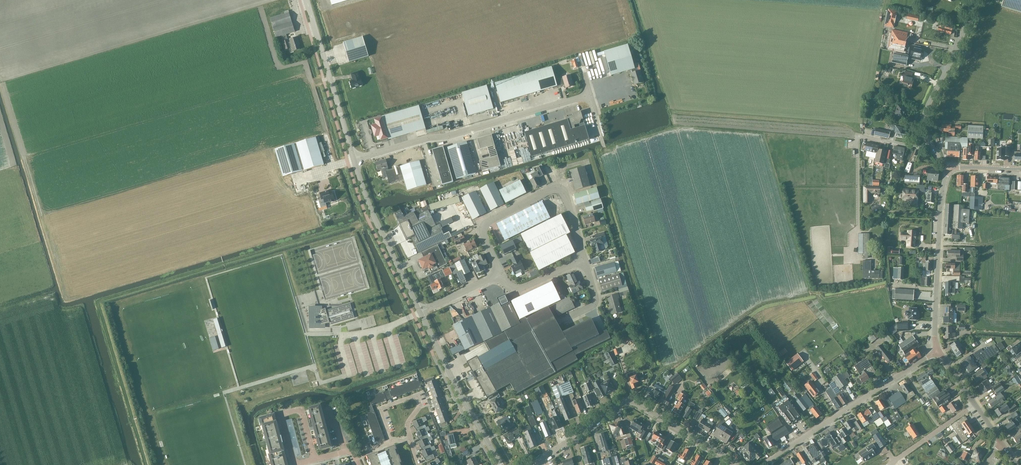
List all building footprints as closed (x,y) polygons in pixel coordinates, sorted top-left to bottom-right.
[(1001,6),(1020,12),(1020,0),(1003,0),(1001,6)] [(897,11),(888,9),(884,26),(893,28),(897,11)] [(300,49),(299,44),(297,37),(289,39),(290,42),(289,43),(286,35),(295,32),(289,13),(289,12),(288,11),(285,12),(285,14),(270,19),(276,38),(281,36),(283,42),(285,50),(292,47),(293,51),(300,49)] [(951,35),(952,28),(953,28),(939,24),(938,31),(951,35)] [(904,52),(908,34),(892,30),(888,48),(904,52)] [(363,37),(343,43),(349,62),(368,56),(363,37)] [(635,68),(628,44),(596,53),(597,56),(604,54),(611,76),(632,70),(633,72),(630,73),(634,85),(644,82),(640,70),(638,71),(637,67),(635,68)] [(920,47),(912,45),(910,56),(894,53),(892,63),(906,65),(907,59),(910,59),(910,58),(912,59),(913,57),(917,57),(916,60),(920,61),(920,58),(921,58),(921,57),(922,57),(924,52),(923,51),(923,50),(919,49),(919,47),(920,47)] [(553,89),(561,87),(561,86),(565,85),(566,89),(573,87),(570,76),(563,78),(563,79),(555,81),(552,68),(496,84),(501,103),(553,88),(553,89)] [(351,74),(352,78),(353,78),(353,80),(349,81),(352,89),(362,85),(360,78),(359,78),(358,72),(351,74)] [(905,72),(905,75),(901,74),(901,75),(904,76),(902,87),(911,89),(914,78),(911,78),(912,74),(905,72)] [(493,109),(487,86),(462,93),(468,116),(493,109)] [(367,122),(369,130),(371,131),(372,134),(371,135),(373,143),(375,144),(406,134),(425,129),(419,106),(368,121),(367,122)] [(894,117),(902,119),(903,115),(904,113),(904,112),(905,108),(897,106),(894,117)] [(589,140),(580,111),(566,116),(567,120),(524,133),(532,157),(589,140)] [(955,128),(951,128),(951,125),(942,125),(942,127),(941,127),(941,128),(940,128),(939,129),(939,130),(940,131),(940,132),(949,133),(949,135),(954,136),(955,128)] [(967,138),(972,138),(983,138),(983,126),(968,125),(967,138)] [(895,127),(894,133),(896,134),(895,136),(905,138),(906,133),(902,132),(902,128),(895,127)] [(888,139),(889,133),(875,129),(874,135),(888,139)] [(487,148),(494,146),(491,135),(484,137),(487,148)] [(480,150),(487,148),(484,137),(477,139),(480,150)] [(973,155),(973,152),(974,146),(974,144),(968,144),(967,144),(967,142),(971,142),(972,138),(967,138),(945,137),(945,147),(942,147),(944,154),(947,154),(947,156),(951,157),(951,156),(963,156),(963,160),(969,160),(969,155),(973,155)] [(324,165),(317,143),(316,138),(296,143),(304,170),(324,165)] [(476,173),(467,142),(447,148),(456,179),(476,173)] [(296,143),(275,150),(283,177),(291,175),(304,170),(296,143)] [(880,149),(880,150),(877,150),(878,146),(866,143),(865,144),(862,143),(861,151),(864,152),(864,151),(867,152),(866,156),(875,158),(874,162),(883,164),(886,151),(882,151),(883,149),(880,149)] [(490,158),(497,156),(494,146),(487,148),(490,158)] [(894,146),(892,154),(897,155),(896,160),(902,161),(904,149),(894,146)] [(432,151),(434,156),(445,153),(443,147),(432,151)] [(997,148),(996,160),(1004,161),(1004,157),(1009,157),(1009,147),(1003,147),(1003,149),(997,148)] [(445,153),(434,156),(436,162),(447,159),(445,153)] [(487,159),(490,170),(500,167),(497,156),(490,158),(487,159)] [(436,162),(437,168),(448,165),(447,159),(436,162)] [(482,172),(490,170),(487,159),(479,161),(482,172)] [(386,160),(375,163),(378,171),(382,169),(385,177),(387,177),(389,184),(404,180),(407,190),(427,185),(420,161),(388,170),(388,168),(386,160)] [(439,174),(450,171),(448,165),(437,168),(439,174)] [(537,169),(541,177),(546,175),(542,166),(537,169)] [(590,187),(585,167),(570,172),(576,190),(590,187)] [(937,181),(938,170),(928,169),(926,180),(937,181)] [(441,179),(452,176),(450,171),(439,174),(441,179)] [(535,189),(540,186),(541,186),(537,179),(540,177),(537,172),(533,174),(535,179),(530,181),(535,189)] [(452,176),(441,179),(442,185),(453,182),(452,176)] [(957,186),(962,186),(962,193),(967,193),(967,185),(964,185),(964,176),(957,176),(957,186)] [(970,187),(970,194),(974,194),(974,187),(979,188),(979,176),(970,176),(970,187)] [(1002,176),(999,176),(999,177),(987,177),(987,183),(997,183),(997,181),(998,181),(998,188),(1004,189),(1004,185),(1006,185),(1010,185),(1010,179),(1006,179),(1003,178),(1002,176)] [(872,180),(872,177),(869,177),(869,185),(879,186),(879,180),(872,180)] [(520,180),(499,190),(506,203),(526,193),(520,180)] [(481,189),(491,211),(504,204),(500,196),(501,195),(494,182),(481,189)] [(879,193),(879,187),(864,187),(863,203),(868,203),(868,198),(869,198),(869,193),(879,193)] [(597,188),(573,194),(577,205),(600,198),(597,188)] [(917,201),(918,190),(902,189),(902,200),(909,201),(909,204),(916,204),(916,201),(917,201)] [(329,193),(328,190),(319,193),(321,200),(323,200),(324,203),(329,202),(330,203),(334,202),(333,201),(335,200),(332,192),(329,193)] [(487,213),(476,192),(462,199),(473,220),(487,213)] [(982,209),(983,197),(970,197),(969,209),(983,210),(983,209),(982,209)] [(585,205),(587,211),(593,210),(594,211),(603,208),(601,199),(591,202),(591,203),(585,205)] [(505,241),(550,218),(542,201),(497,224),(505,241)] [(403,209),(394,213),(398,220),(400,223),(399,223),(407,238),(411,236),(419,253),(451,237),(449,232),(443,235),(440,229),(442,228),(439,223),(435,226),(428,211),(431,210),(430,205),(426,206),(411,213),(410,210),(409,210),(407,207),(403,209)] [(963,209),(964,206),(945,205),(943,234),(952,235),(951,240),(959,240),(960,233),(956,233),(956,229),(962,229),(962,223),(969,224),(969,223),(969,216),(972,216),(973,216),(973,212),(969,212),(969,210),(963,209)] [(561,215),(551,219),(521,234),(539,271),(571,255),(566,246),(570,244),(566,235),(570,233),(561,215)] [(593,215),(583,217),(585,224),(595,221),(593,215)] [(915,235),(915,232),(907,231),(907,234),(900,233),(900,240),(907,241),(907,247),(914,248),(914,241),(915,241),(916,235),(915,235)] [(601,251),(600,245),(603,244),(602,238),(605,237),(604,232),(596,235),(597,238),(590,240),(592,247),(595,247),(597,252),(601,251)] [(463,236),(454,241),(456,245),(465,241),(463,236)] [(476,246),(474,240),(464,244),(467,251),(476,246)] [(512,242),(501,247),(504,253),(515,248),(512,242)] [(421,252),(421,253),(423,257),(417,260),(422,271),(429,268),(431,272),(447,264),(437,245),(421,253),(421,252)] [(960,255),(960,251),(948,250),(948,258),(957,258),(957,261),(961,261),(963,261),(963,255),(960,255)] [(485,259),(483,255),(478,257),(480,261),(479,262),(479,261),(473,263),(475,269),(476,273),(483,270),(481,266),(487,263),(485,259)] [(511,267),(513,271),(512,271),(512,272),(512,273),(512,274),(512,275),(513,275),(514,275),(515,275),(524,270),(519,260),(518,261),(516,256),(511,258),(514,265),(511,267)] [(464,260),(455,264),(449,267),(453,273),(454,275),(457,274),(462,284),(466,282),(463,276),(470,272),(464,260)] [(863,260),(863,278),(879,279),(879,271),(871,271),(871,260),(863,260)] [(614,263),(595,268),(598,277),(617,272),(621,271),(618,262),(614,263)] [(923,263),(923,269),(925,269),(925,271),(930,271),(931,263),(925,263),(925,264),(923,263)] [(959,271),(960,264),(946,263),(946,269),(954,269),(954,271),(954,276),(960,276),(960,271),(959,271)] [(445,277),(452,273),(449,268),(443,271),(442,271),(445,277)] [(893,279),(897,279),(902,280),(903,268),(898,268),(893,268),(893,279)] [(435,283),(430,286),(432,291),(433,293),(439,291),(439,290),(444,287),(440,279),(445,277),(442,271),(443,271),(442,269),(431,274),(435,281),(435,283)] [(578,282),(573,273),(567,276),(571,285),(570,285),(573,293),(583,288),(579,281),(578,282)] [(619,274),(599,280),(602,292),(622,286),(622,285),(626,284),(623,273),(619,274)] [(552,282),(544,286),(552,304),(561,301),(552,282)] [(945,292),(945,296),(948,296),(948,292),(951,292),(951,294),(954,294),(954,293),(955,293),(955,291),(955,282),(945,282),(945,291),(945,292)] [(552,304),(544,286),(536,290),(544,308),(552,304)] [(618,289),(619,291),(621,296),(629,294),(627,287),(618,289)] [(913,290),(895,289),(892,289),(892,299),(913,300),(913,290)] [(544,308),(536,290),(527,293),(536,312),(544,308)] [(536,312),(527,293),(519,297),(528,316),(536,312)] [(499,304),(490,308),(501,332),(504,331),(520,323),(519,320),(510,302),(509,299),(508,299),(506,294),(496,299),(499,304)] [(619,298),(618,294),(608,297),(609,301),(610,300),(610,303),(609,303),(611,310),(610,310),(611,314),(622,311),(618,299),(619,298)] [(528,316),(519,297),(510,302),(519,320),(520,319),(520,320),(525,317),(528,316)] [(558,316),(574,308),(569,297),(553,305),(558,316)] [(323,325),(330,323),(329,321),(331,321),(332,324),(354,318),(352,312),(350,312),(350,310),(352,309),(350,303),(328,310),(328,311),(326,311),(325,308),(321,310),(321,307),(312,307),(312,328),(324,327),(323,327),(323,325)] [(957,305),(955,305),(947,305),(947,309),(944,309),(943,323),(952,323),(952,319),(955,319),(955,314),(952,314),(952,310),(957,310),(957,311),(965,311),(965,305),(957,305)] [(477,357),(468,362),(487,398),(497,392),(496,391),(510,384),(511,385),(511,384),(517,394),(544,379),(556,372),(578,360),(548,307),(526,319),(525,317),(520,320),(520,319),(519,320),(520,323),(504,331),(505,332),(494,337),(485,342),(490,351),(478,358),(477,357)] [(501,333),(501,332),(490,308),(473,316),(454,325),(465,350),(501,333)] [(908,320),(916,321),(916,316),(916,313),(916,308),(908,308),(908,312),(905,311),(905,316),(908,316),(908,320)] [(591,319),(563,333),(575,356),(611,339),(607,330),(599,334),(591,319)] [(896,323),(888,329),(892,335),(897,331),(909,331),(908,323),(896,323)] [(951,337),(955,336),(955,332),(951,333),(951,327),(943,328),(944,338),(951,338),(951,337)] [(881,335),(877,330),(866,337),(871,343),(881,335)] [(895,340),(887,330),(882,335),(889,344),(895,340)] [(213,351),(219,349),(215,336),(210,338),(213,351)] [(912,336),(898,345),(901,349),(905,355),(919,345),(912,336)] [(957,357),(963,353),(959,348),(962,346),(958,340),(951,345),(953,348),(952,349),(957,357)] [(1020,356),(1020,355),(1020,352),(1020,351),(1020,343),(1016,346),(1015,345),(1011,347),(1012,348),(1012,349),(1016,355),(1014,356),(1017,359),(1020,356)] [(876,349),(879,353),(878,353),(880,355),(881,355),(887,363),(891,359),(890,359),(891,358),(891,357),(890,355),(889,355),(888,356),(880,346),(876,349)] [(983,351),(981,349),(975,353),(974,354),(973,353),(960,362),(960,363),(963,369),(964,368),(968,374),(978,367),(977,366),(980,365),(982,369),(984,368),(987,366),(984,362),(996,354),(991,346),(983,351)] [(921,357),(920,356),(915,349),(905,356),(910,364),(921,357)] [(610,352),(606,354),(612,366),(616,363),(610,352)] [(797,354),(786,363),(792,371),(803,362),(797,354)] [(876,373),(866,359),(854,367),(859,374),(860,376),(865,373),(868,377),(871,375),(872,376),(876,373)] [(916,378),(921,386),(929,381),(927,377),(934,373),(931,368),(916,378)] [(983,379),(986,377),(985,375),(988,373),(984,368),(982,369),(981,369),(972,376),(976,382),(979,379),(982,377),(983,379)] [(815,381),(818,379),(813,372),(810,375),(815,381)] [(832,379),(834,382),(835,384),(839,390),(841,388),(847,384),(844,380),(849,377),(846,372),(841,375),(840,374),(832,379)] [(633,373),(627,375),(632,389),(637,387),(635,383),(638,382),(636,375),(634,376),(633,373)] [(682,379),(677,373),(670,379),(675,385),(682,379)] [(865,381),(869,379),(868,377),(865,373),(860,376),(858,378),(857,380),(856,381),(858,384),(860,384),(862,383),(862,384),(865,382),(865,381)] [(427,384),(430,391),(439,388),(436,380),(434,381),(433,378),(424,381),(426,385),(427,384)] [(418,379),(410,382),(413,390),(421,387),(418,379)] [(926,393),(936,386),(931,379),(929,381),(922,386),(921,386),(926,393)] [(983,393),(992,386),(987,379),(979,385),(982,389),(980,389),(983,393)] [(610,380),(599,385),(605,396),(615,390),(610,380)] [(568,381),(552,388),(560,409),(561,409),(566,420),(571,418),(566,407),(567,406),(563,396),(573,392),(568,381)] [(605,396),(599,385),(598,381),(594,383),(596,388),(593,390),(597,397),(600,396),(601,398),(605,396)] [(810,381),(802,387),(806,391),(808,390),(813,396),(819,392),(810,381)] [(405,394),(413,390),(410,382),(402,385),(405,394)] [(829,385),(830,388),(842,405),(847,402),(841,393),(844,392),(841,388),(839,390),(835,384),(834,382),(829,385)] [(994,391),(1001,386),(999,382),(991,387),(994,391)] [(897,389),(899,391),(906,402),(908,400),(908,399),(915,395),(912,390),(910,391),(906,383),(901,386),(901,387),(897,389)] [(396,397),(405,394),(402,385),(393,388),(396,397)] [(657,385),(655,388),(650,398),(657,402),(663,392),(664,393),(666,390),(657,385)] [(676,388),(670,385),(663,396),(664,397),(661,401),(662,402),(662,403),(664,404),(665,403),(668,405),(671,401),(672,398),(672,396),(671,396),(676,388)] [(936,386),(926,393),(925,393),(930,400),(932,398),(940,393),(936,386)] [(1004,390),(1002,386),(994,391),(997,396),(988,402),(991,407),(998,402),(1000,404),(1005,401),(1001,394),(1000,394),(999,393),(1004,390)] [(392,398),(396,397),(393,388),(389,390),(389,391),(385,392),(388,399),(392,398)] [(442,396),(440,391),(439,388),(430,391),(433,399),(440,397),(442,396)] [(837,409),(842,405),(830,388),(825,391),(837,409)] [(682,391),(681,393),(677,399),(679,401),(673,412),(679,415),(684,405),(681,404),(684,399),(685,398),(687,395),(685,393),(682,391)] [(906,402),(899,391),(888,398),(895,409),(906,402)] [(940,393),(932,398),(938,408),(942,405),(941,404),(951,397),(947,392),(944,394),(943,391),(940,393)] [(386,400),(388,399),(385,392),(384,392),(377,395),(380,403),(387,400),(386,400)] [(497,399),(500,397),(498,393),(493,396),(495,399),(490,401),(496,413),(503,409),(497,399)] [(802,397),(795,402),(802,412),(808,407),(809,408),(812,405),(813,404),(806,394),(802,397)] [(372,406),(380,403),(377,395),(369,398),(371,405),(372,406)] [(593,405),(589,395),(583,397),(587,408),(593,405)] [(443,404),(440,397),(433,399),(432,399),(435,407),(443,404)] [(776,407),(788,424),(792,425),(793,421),(796,422),(797,418),(800,415),(788,398),(776,407)] [(582,408),(583,408),(580,399),(573,401),(577,413),(578,413),(579,415),(582,414),(582,412),(583,411),(582,408)] [(883,402),(881,399),(876,403),(881,410),(886,407),(887,408),(891,405),(887,399),(883,402)] [(538,400),(532,402),(537,416),(538,416),(543,413),(538,400)] [(953,413),(959,409),(954,401),(946,406),(948,409),(950,408),(953,413)] [(446,413),(444,406),(443,404),(435,407),(438,416),(446,413)] [(690,404),(689,405),(688,407),(687,407),(682,417),(686,419),(692,410),(694,406),(690,404)] [(1000,407),(999,407),(994,411),(998,417),(1003,413),(1007,410),(1009,413),(1016,407),(1014,404),(1008,408),(1008,407),(1008,406),(1007,405),(1006,405),(1005,404),(1000,407)] [(377,419),(372,406),(371,405),(370,405),(371,406),(368,407),(370,413),(366,415),(368,422),(377,419)] [(732,412),(728,408),(726,405),(723,408),(725,410),(728,415),(732,412)] [(816,418),(821,415),(815,407),(814,408),(812,405),(809,408),(811,410),(810,410),(816,418)] [(321,412),(320,406),(309,409),(311,415),(312,420),(316,432),(317,438),(319,444),(320,450),(331,447),(329,441),(328,435),(326,430),(323,418),(321,412)] [(528,417),(533,416),(529,406),(524,408),(528,417)] [(728,415),(722,408),(718,411),(724,418),(728,415)] [(883,423),(880,418),(876,412),(872,415),(868,409),(864,412),(863,411),(857,415),(862,423),(867,421),(869,425),(873,422),(876,428),(883,423)] [(561,421),(555,410),(552,411),(554,417),(550,419),(555,430),(561,427),(559,422),(561,421)] [(697,421),(701,414),(697,411),(693,418),(697,421)] [(1016,428),(1018,427),(1020,426),(1019,424),(1019,422),(1018,421),(1017,420),(1015,418),(1018,416),(1015,412),(1006,418),(1010,423),(1005,426),(1009,432),(1016,427),(1016,428)] [(449,421),(446,413),(438,416),(440,423),(439,423),(440,427),(447,425),(446,422),(449,421)] [(702,420),(703,418),(705,418),(706,416),(702,414),(701,416),(698,421),(701,422),(698,426),(708,432),(713,423),(708,420),(707,422),(702,420)] [(280,437),(274,415),(273,415),(262,418),(260,418),(261,422),(262,421),(264,430),(263,430),(268,450),(269,450),(272,458),(270,458),(272,464),(273,464),(274,464),(287,464),(281,443),(283,443),(281,436),(280,437)] [(511,429),(515,426),(513,423),(512,424),(507,415),(499,420),(503,428),(508,425),(511,429)] [(718,429),(714,435),(716,436),(715,438),(718,440),(719,439),(720,439),(726,429),(727,427),(724,425),(723,427),(720,425),(725,422),(731,418),(728,415),(717,424),(715,427),(718,429)] [(531,427),(537,425),(533,416),(528,417),(528,418),(531,427)] [(881,418),(881,419),(887,427),(891,424),(885,416),(881,418)] [(966,420),(963,416),(958,420),(950,425),(957,434),(955,436),(961,444),(962,443),(968,439),(966,436),(974,431),(966,420)] [(416,428),(418,431),(423,428),(422,426),(423,425),(422,423),(427,420),(426,417),(413,422),(415,427),(415,428),(415,429),(416,429),(416,428)] [(784,426),(778,417),(765,426),(771,435),(763,440),(769,449),(775,445),(773,443),(789,433),(785,426),(784,426)] [(379,426),(377,419),(368,422),(371,429),(379,426)] [(643,425),(635,420),(630,428),(640,434),(643,429),(641,428),(643,425)] [(846,427),(844,428),(847,432),(849,431),(848,430),(853,427),(855,431),(858,429),(859,430),(863,428),(858,420),(852,424),(849,420),(844,424),(846,427)] [(540,424),(545,438),(551,435),(545,421),(540,424)] [(612,435),(619,432),(621,437),(626,435),(621,422),(618,423),(618,422),(609,425),(612,435)] [(913,424),(906,429),(908,433),(910,432),(912,435),(911,436),(914,439),(919,435),(914,428),(915,427),(913,424)] [(1020,426),(1018,427),(1020,430),(1011,435),(1017,443),(1020,441),(1020,440),(1020,439),(1020,425),(1020,426)] [(382,433),(379,426),(371,429),(374,436),(382,433)] [(428,426),(423,428),(418,431),(416,432),(418,437),(417,437),(418,439),(419,439),(418,438),(419,438),(420,441),(429,437),(427,434),(426,435),(424,432),(430,430),(428,426)] [(519,432),(516,428),(515,426),(511,429),(512,431),(503,436),(507,443),(508,443),(508,444),(509,444),(510,444),(512,443),(512,441),(515,439),(513,436),(519,432)] [(522,429),(526,439),(533,436),(530,426),(522,429)] [(727,429),(726,429),(720,439),(726,443),(732,433),(729,431),(730,430),(727,428),(727,429)] [(847,432),(844,428),(839,431),(841,433),(838,435),(844,443),(847,441),(845,437),(848,435),(847,432)] [(657,441),(661,435),(655,431),(652,438),(651,441),(653,442),(655,440),(657,441)] [(843,444),(844,443),(838,435),(838,437),(835,439),(838,444),(838,445),(830,433),(829,432),(823,436),(824,438),(817,442),(822,449),(829,445),(832,449),(833,450),(835,448),(836,449),(837,448),(840,451),(845,448),(844,445),(843,445),(843,444)] [(385,441),(382,433),(374,436),(376,444),(385,441)] [(452,433),(447,434),(447,436),(448,439),(446,439),(447,441),(444,441),(445,446),(449,445),(456,444),(454,434),(453,433),(452,434),(452,433)] [(604,433),(598,435),(603,452),(609,450),(604,433)] [(878,433),(875,435),(872,437),(880,448),(882,447),(886,444),(878,433)] [(666,438),(661,435),(657,441),(655,444),(657,446),(657,447),(661,449),(665,442),(664,441),(666,438)] [(431,436),(429,437),(420,441),(419,441),(421,446),(420,447),(421,448),(422,448),(423,450),(431,447),(430,444),(428,444),(427,442),(433,440),(431,436)] [(537,445),(533,436),(526,439),(530,448),(537,445)] [(671,441),(666,449),(672,453),(677,444),(671,441)] [(762,456),(749,441),(743,446),(755,459),(756,458),(758,460),(762,456)] [(950,453),(955,450),(950,442),(944,446),(950,453)] [(826,461),(823,457),(826,455),(822,450),(820,451),(814,443),(804,450),(809,458),(811,461),(813,463),(818,460),(821,464),(823,463),(826,461)] [(873,451),(876,449),(872,444),(865,448),(867,451),(860,456),(864,462),(875,454),(873,451)] [(400,459),(399,455),(397,448),(396,449),(395,445),(384,449),(385,451),(378,453),(378,451),(367,455),(368,459),(369,459),(370,461),(368,462),(370,462),(371,464),(370,464),(403,464),(402,462),(401,462),(400,459)] [(431,447),(423,450),(422,451),(424,456),(423,457),(424,458),(425,457),(426,460),(426,461),(426,460),(434,457),(433,453),(431,454),(430,452),(436,449),(434,446),(431,447)] [(581,448),(585,464),(586,464),(589,464),(595,464),(594,463),(592,463),(587,446),(581,448)] [(743,446),(738,450),(745,458),(746,457),(749,461),(750,461),(752,463),(755,459),(743,446)] [(975,448),(971,457),(980,461),(984,452),(975,448)] [(685,461),(691,452),(685,449),(682,454),(680,453),(678,457),(685,461)] [(964,451),(960,459),(967,462),(971,455),(964,451)] [(807,461),(801,452),(796,454),(802,464),(801,464),(805,464),(804,463),(807,461)] [(694,458),(693,458),(690,463),(691,464),(698,464),(702,458),(696,455),(694,458)] [(614,457),(602,460),(603,464),(616,464),(614,457)]
